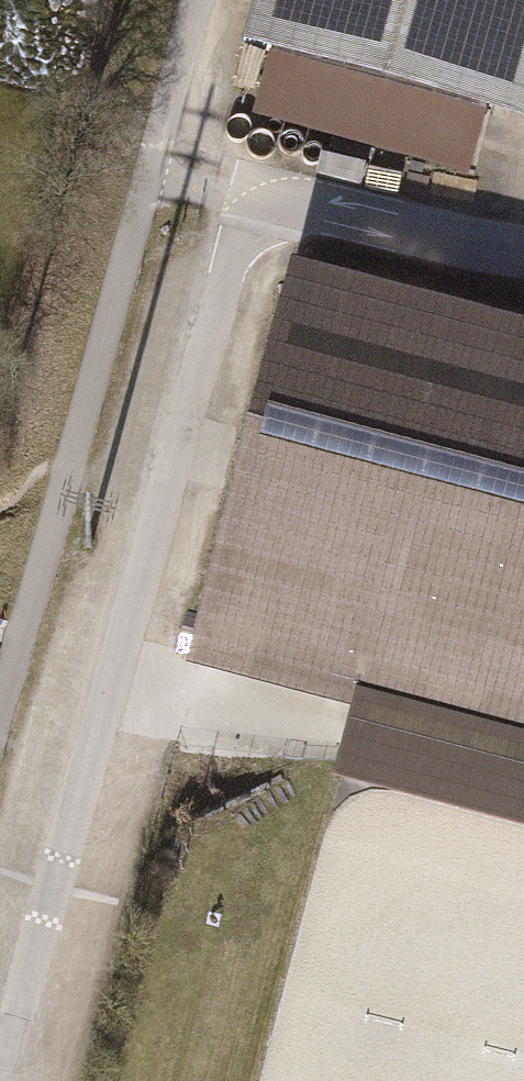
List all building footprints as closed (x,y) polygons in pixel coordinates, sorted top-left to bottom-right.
[(253,48),(276,54),(492,113),(523,122),(523,0),(266,0),(253,48)] [(492,113),(276,54),(258,120),(474,179),(492,113)] [(304,288),(209,646),(523,729),(523,346),(304,288)]
